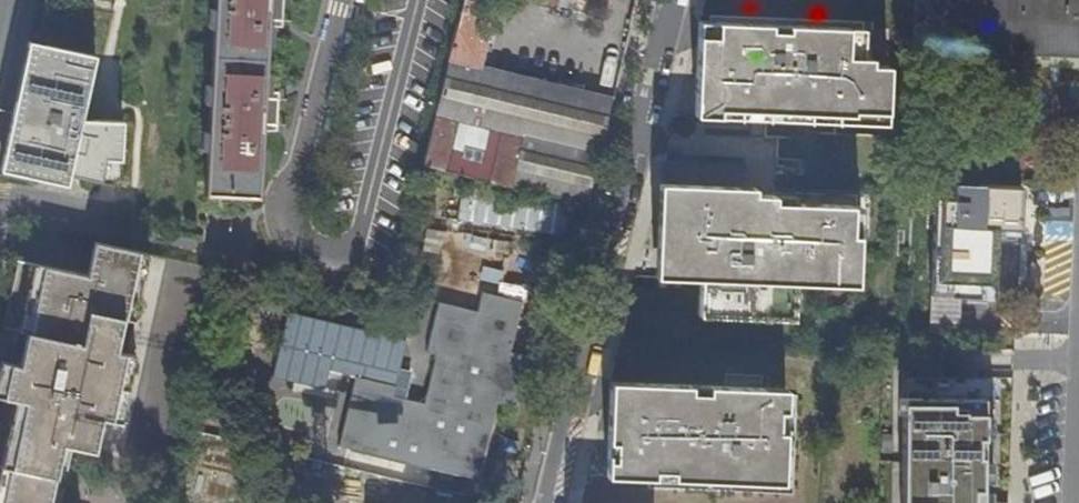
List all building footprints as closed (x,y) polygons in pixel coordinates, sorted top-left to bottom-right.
[(269,0),(217,0),(206,196),(258,198),(269,0)] [(448,61),(479,68),(479,67),(496,0),(463,0),(448,61)] [(1078,57),(1078,0),(914,0),(913,54),(1078,57)] [(843,26),(692,18),(687,111),(885,121),(888,52),(842,50),(843,26)] [(0,152),(0,169),(66,185),(68,175),(118,185),(121,122),(77,119),(92,56),(25,39),(0,152)] [(523,134),(537,81),(479,67),(479,68),(448,61),(434,117),(523,134)] [(588,202),(613,99),(537,81),(523,134),(510,187),(588,202)] [(434,117),(421,170),(510,187),(523,134),(434,117)] [(771,188),(650,183),(646,275),(855,284),(859,199),(770,196),(771,188)] [(148,255),(95,243),(87,276),(16,261),(2,329),(16,332),(9,363),(0,361),(0,363),(9,365),(2,397),(0,396),(0,398),(13,401),(25,403),(11,468),(0,465),(0,468),(10,470),(3,502),(51,502),(63,445),(72,447),(94,452),(101,419),(121,423),(121,422),(114,421),(120,389),(128,390),(135,355),(127,353),(148,255)] [(520,301),(481,292),(476,310),(436,301),(424,352),(435,354),(424,402),(394,395),(397,384),(354,374),(337,446),(349,449),(345,466),(425,485),(429,468),(478,480),(496,402),(515,406),(527,356),(508,351),(520,301)] [(0,363),(0,396),(2,397),(9,365),(0,363)] [(1001,386),(912,385),(912,404),(906,404),(906,418),(912,418),(911,502),(1000,502),(1001,386)] [(779,393),(599,387),(596,484),(776,490),(779,393)] [(128,391),(128,390),(120,389),(114,421),(121,422),(128,391)] [(13,401),(0,465),(11,468),(25,403),(13,401)] [(72,447),(63,445),(51,502),(60,502),(72,447)] [(10,470),(0,468),(0,502),(3,502),(10,470)]
